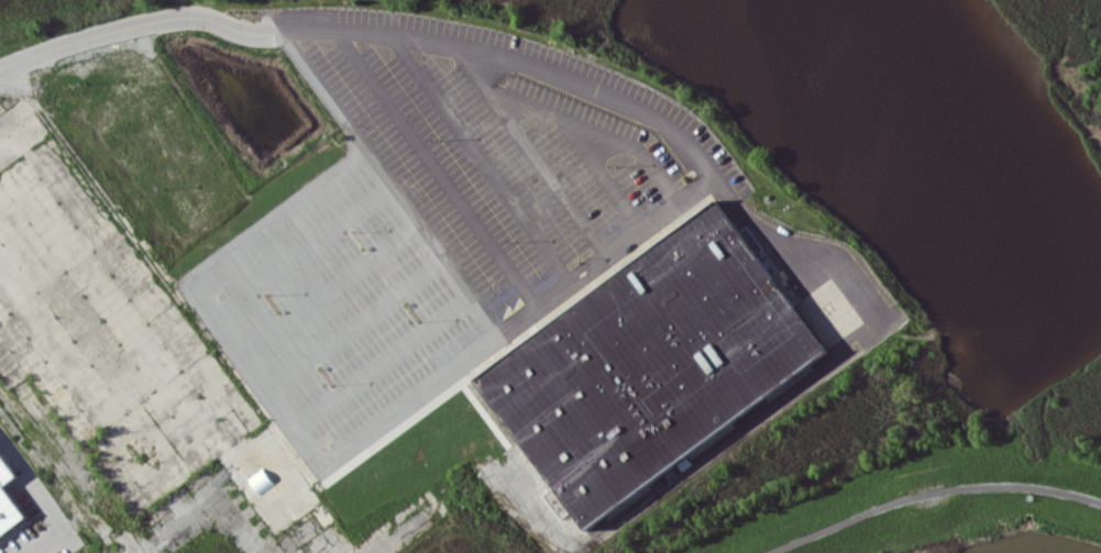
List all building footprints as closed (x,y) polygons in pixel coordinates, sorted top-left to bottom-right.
[(471,378),(586,531),(832,349),(716,198),(471,378)] [(795,301),(801,296),(768,254),(762,258),(795,301)] [(28,519),(6,484),(15,478),(0,455),(0,537),(28,519)]
